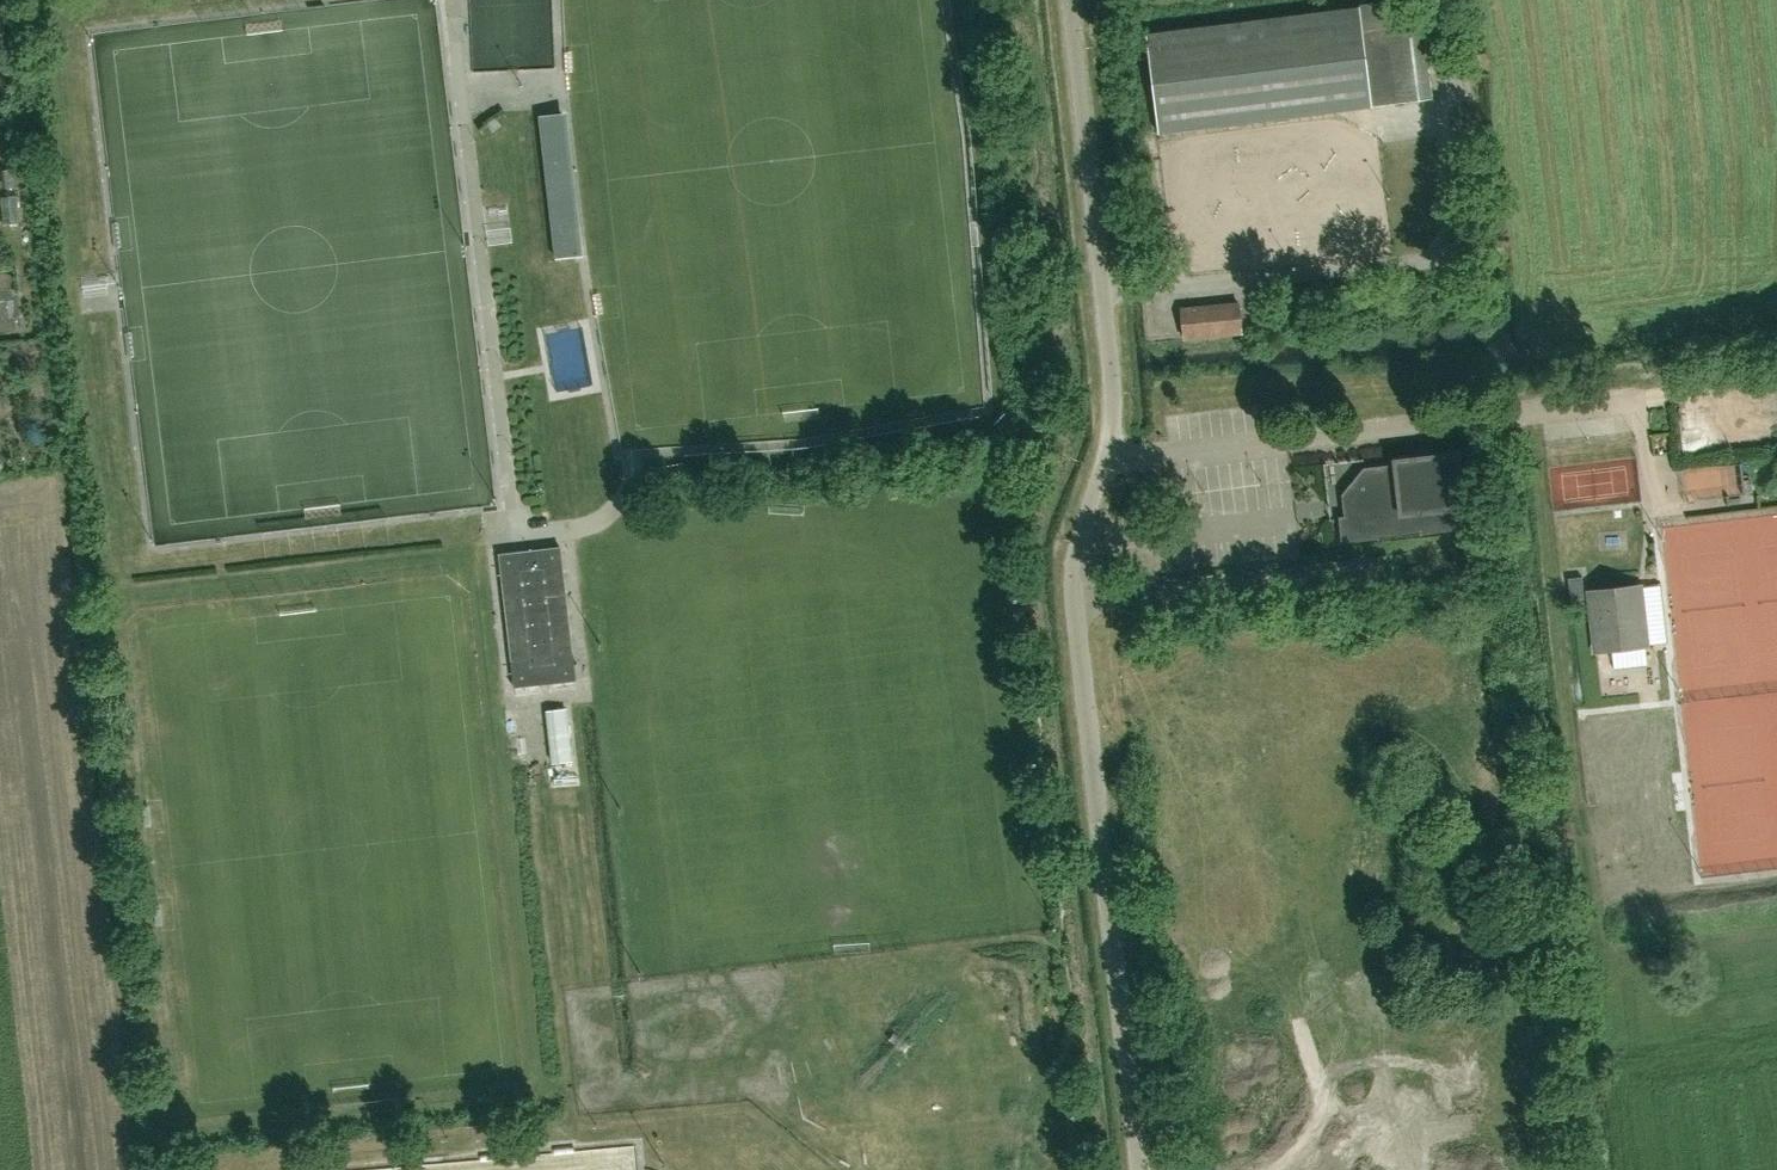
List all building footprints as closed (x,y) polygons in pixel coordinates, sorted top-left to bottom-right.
[(1145,34),(1158,134),(1431,99),(1421,23),(1362,30),(1359,6),(1145,34)] [(562,112),(540,115),(555,259),(576,256),(581,255),(562,112)] [(1184,339),(1242,334),(1239,304),(1182,309),(1184,339)] [(1465,508),(1458,453),(1394,460),(1394,464),(1363,467),(1341,495),(1344,516),(1338,517),(1341,543),(1463,529),(1461,508),(1465,508)] [(1687,468),(1688,493),(1748,491),(1747,466),(1687,468)] [(577,680),(574,653),(561,545),(500,553),(516,687),(577,680)] [(1639,586),(1618,588),(1588,591),(1594,650),(1645,645),(1639,586)] [(566,708),(545,710),(551,763),(573,760),(566,708)]
